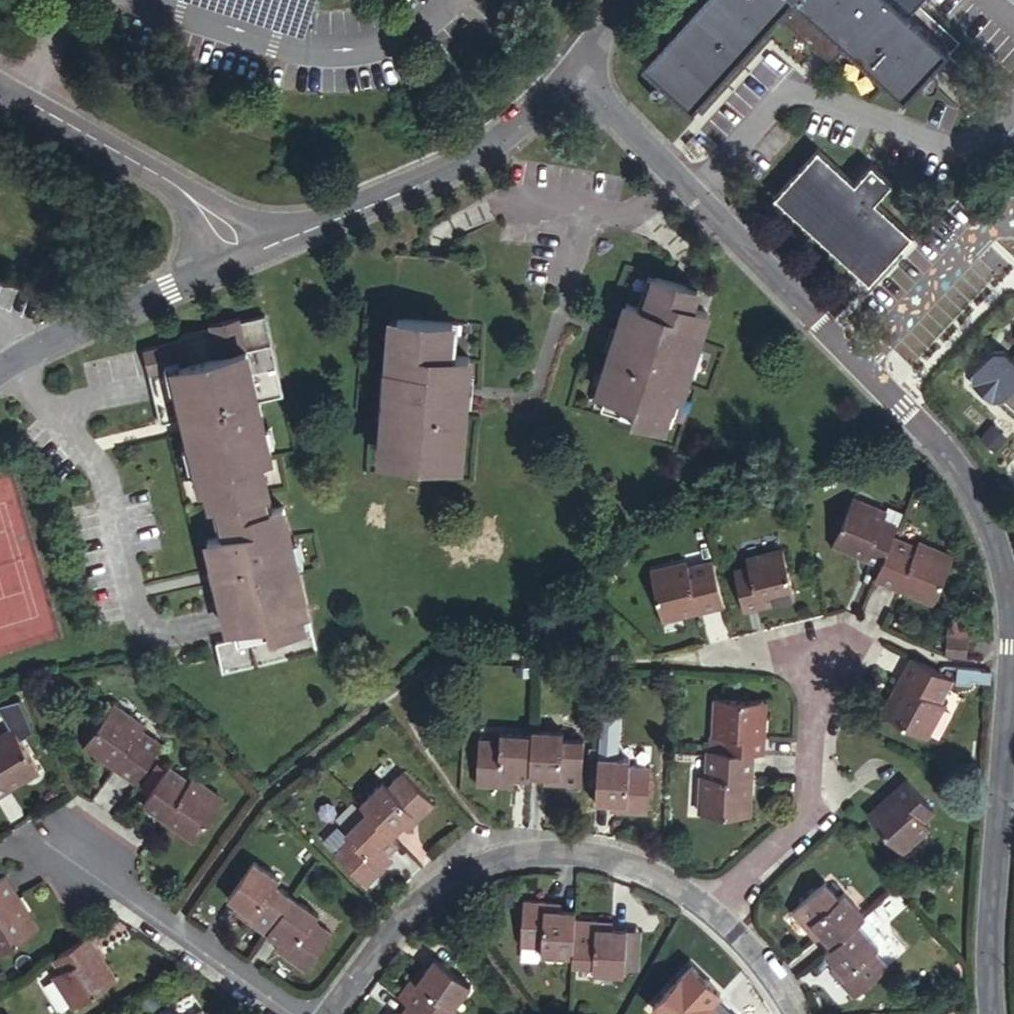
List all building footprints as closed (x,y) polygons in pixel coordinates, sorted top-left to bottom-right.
[(639,60),(689,109),(787,0),(694,0),(639,60)] [(902,97),(944,49),(892,0),(793,0),(902,97)] [(818,152),(776,198),(869,281),(911,234),(874,201),(891,183),(871,165),(854,184),(818,152)] [(637,292),(604,381),(613,385),(609,398),(672,418),(677,406),(686,408),(720,306),(704,300),(710,283),(665,269),(654,297),(637,292)] [(180,335),(143,344),(161,419),(184,413),(193,411),(196,423),(187,426),(202,488),(208,487),(215,485),(217,497),(262,486),(258,474),(265,472),(262,458),(272,455),(258,396),(282,391),(264,312),(241,317),(240,313),(209,321),(210,324),(179,331),(180,335)] [(455,318),(389,313),(386,343),(378,456),(461,462),(466,401),(470,401),(472,374),(468,374),(470,351),(453,350),(455,318)] [(1009,348),(982,378),(1005,401),(1011,400),(1013,403),(1013,352),(1009,348)] [(193,411),(184,413),(187,426),(196,423),(193,411)] [(268,485),(265,472),(258,474),(262,486),(268,485)] [(208,487),(210,499),(217,497),(215,485),(208,487)] [(273,504),(268,485),(262,486),(266,505),(273,504)] [(266,505),(262,486),(217,497),(225,530),(218,532),(206,535),(213,565),(221,563),(224,574),(216,576),(230,634),(215,637),(223,669),(318,646),(283,502),(273,504),(266,505)] [(896,530),(900,519),(888,514),(892,504),(857,489),(837,536),(884,557),(896,530)] [(217,497),(210,499),(218,532),(225,530),(217,497)] [(884,557),(879,570),(938,596),(958,548),(926,532),(923,542),(896,530),(884,557)] [(762,592),(795,585),(786,542),(749,549),(751,559),(739,562),(746,601),(763,598),(762,592)] [(726,597),(717,558),(694,563),(692,553),(653,561),(663,602),(698,595),(700,602),(726,597)] [(213,565),(216,576),(224,574),(221,563),(213,565)] [(796,591),(795,585),(762,592),(763,598),(796,591)] [(698,595),(663,602),(665,610),(700,602),(698,595)] [(948,636),(947,653),(966,654),(966,636),(948,636)] [(940,699),(934,693),(946,673),(937,668),(911,653),(900,669),(897,675),(903,678),(885,710),(923,730),(940,699)] [(973,675),(988,678),(988,667),(974,665),(973,675)] [(880,706),(885,710),(903,678),(897,675),(880,706)] [(754,745),(765,745),(766,729),(760,729),(761,694),(719,690),(716,728),(725,729),(724,743),(754,745)] [(760,729),(766,729),(769,694),(761,694),(760,729)] [(137,773),(161,739),(140,724),(144,718),(113,697),(89,731),(118,751),(114,757),(137,773)] [(8,781),(4,775),(36,757),(15,721),(0,729),(0,785),(8,781)] [(564,725),(533,723),(534,728),(531,768),(545,769),(559,770),(559,776),(581,778),(585,733),(564,732),(564,725)] [(514,772),(530,774),(531,768),(534,728),(501,726),(500,733),(480,732),(478,777),(499,778),(500,771),(514,772)] [(118,751),(89,731),(85,736),(114,757),(118,751)] [(724,743),(713,742),(712,767),(702,766),(699,804),(742,807),(745,772),(752,772),(754,745),(724,743)] [(631,751),(599,748),(596,795),(611,796),(627,797),(627,804),(647,805),(651,760),(631,759),(631,751)] [(4,775),(8,781),(39,762),(36,757),(4,775)] [(383,770),(358,792),(364,798),(365,799),(390,825),(401,815),(413,803),(418,808),(435,794),(404,761),(388,776),(383,770)] [(169,806),(197,827),(222,792),(191,770),(186,777),(166,763),(143,795),(165,811),(169,806)] [(902,769),(890,779),(894,784),(867,807),(895,839),(925,815),(918,807),(928,798),(902,769)] [(500,771),(499,778),(514,780),(514,772),(500,771)] [(749,808),(752,772),(745,772),(742,807),(749,808)] [(387,842),(397,832),(390,825),(365,799),(342,820),(347,826),(333,840),(363,872),(378,857),(374,853),(387,842)] [(405,820),(418,808),(413,803),(401,815),(405,820)] [(193,832),(197,827),(169,806),(165,811),(193,832)] [(374,853),(378,857),(392,846),(387,842),(374,853)] [(264,925),(291,887),(273,874),(277,868),(251,850),(226,887),(237,896),(251,904),(245,912),(264,925)] [(34,889),(21,867),(0,879),(0,929),(10,946),(47,924),(28,893),(34,889)] [(861,914),(868,908),(846,884),(841,888),(826,873),(793,904),(806,919),(812,914),(822,926),(833,938),(861,914)] [(316,905),(291,887),(264,925),(276,933),(289,942),(284,948),(301,960),(327,923),(311,912),(316,905)] [(251,904),(237,896),(232,902),(245,912),(251,904)] [(575,915),(576,908),(562,907),(547,905),(548,898),(525,896),(522,940),(541,943),(541,950),(572,953),(575,915)] [(547,905),(562,907),(562,900),(548,898),(547,905)] [(812,914),(806,919),(817,931),(822,926),(812,914)] [(833,938),(825,945),(834,956),(844,966),(838,971),(854,989),(890,957),(877,942),(881,938),(861,914),(833,938)] [(572,953),(572,961),(593,963),(593,970),(625,974),(626,967),(628,947),(629,927),(614,926),(597,924),(598,917),(575,915),(572,953)] [(614,918),(598,917),(597,924),(614,926),(614,918)] [(643,929),(629,927),(628,947),(641,948),(643,929)] [(91,928),(55,949),(62,961),(55,966),(74,998),(110,976),(92,945),(99,941),(91,928)] [(271,939),(284,948),(289,942),(276,933),(271,939)] [(117,972),(99,941),(92,945),(110,976),(117,972)] [(641,948),(628,947),(626,967),(639,968),(641,948)] [(409,968),(397,984),(407,991),(433,1011),(443,996),(448,1000),(468,975),(433,949),(424,961),(414,973),(409,968)] [(707,980),(712,974),(691,952),(653,992),(674,1013),(727,1013),(735,1007),(723,995),(718,1000),(702,984),(707,980)] [(418,956),(409,968),(414,973),(424,961),(418,956)] [(844,966),(834,956),(829,960),(838,971),(844,966)] [(723,995),(707,980),(702,984),(718,1000),(723,995)] [(433,1011),(407,991),(396,1004),(389,1013),(436,1013),(433,1011)] [(381,1011),(385,1013),(389,1013),(396,1004),(390,1000),(381,1011)] [(204,1005),(187,1013),(209,1013),(204,1005)]
